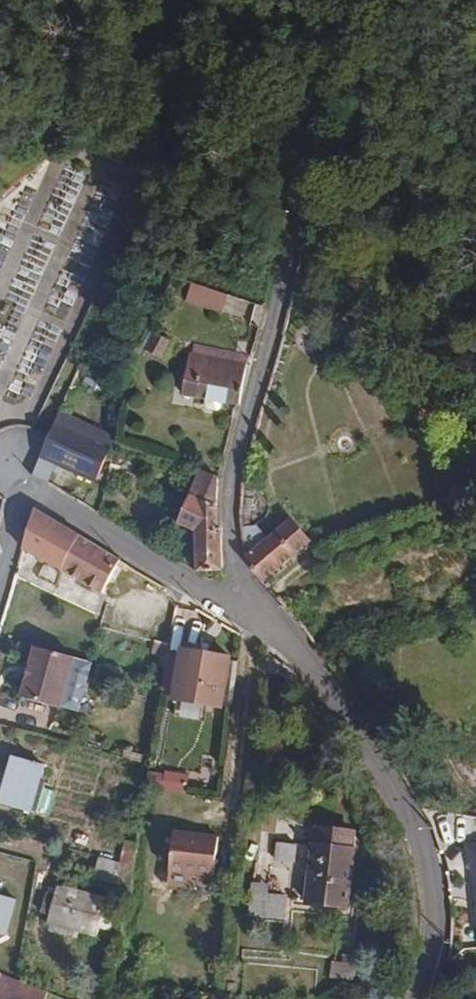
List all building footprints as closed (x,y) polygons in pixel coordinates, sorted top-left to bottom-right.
[(187,300),(226,312),(231,294),(193,281),(187,300)] [(161,360),(170,342),(154,333),(145,351),(161,360)] [(247,367),(249,358),(192,347),(191,357),(202,359),(246,368),(247,367)] [(239,407),(246,368),(202,359),(194,398),(239,407)] [(72,432),(76,422),(58,414),(54,424),(72,432)] [(98,482),(114,445),(115,440),(76,422),(72,432),(54,424),(41,456),(98,482)] [(18,431),(19,448),(35,448),(35,431),(18,431)] [(47,483),(56,463),(41,456),(32,477),(47,483)] [(217,532),(216,512),(218,480),(218,479),(199,473),(181,524),(197,533),(198,571),(222,571),(221,534),(217,532)] [(257,511),(257,506),(256,501),(253,498),(254,483),(246,482),(242,518),(253,518),(257,511)] [(62,571),(79,538),(35,510),(23,550),(62,571)] [(266,581),(310,545),(293,524),(264,546),(254,531),(253,518),(242,518),(247,560),(266,581)] [(101,593),(120,562),(79,538),(62,571),(101,593)] [(59,712),(74,660),(35,649),(20,700),(59,712)] [(222,705),(227,663),(180,658),(176,699),(222,705)] [(46,764),(17,755),(2,803),(38,813),(46,783),(41,782),(46,764)] [(353,849),(355,831),(315,827),(313,844),(353,849)] [(215,839),(171,835),(167,873),(211,878),(215,839)] [(132,873),(137,843),(125,841),(118,869),(132,873)] [(346,907),(353,849),(313,844),(307,903),(346,907)] [(298,846),(278,845),(275,862),(296,865),(298,846)] [(128,896),(132,873),(118,869),(97,862),(92,885),(128,896)] [(270,886),(253,884),(250,916),(286,920),(289,897),(269,895),(270,886)] [(111,930),(115,904),(104,902),(104,899),(54,891),(52,899),(44,898),(41,918),(49,919),(48,926),(99,935),(100,928),(111,930)] [(79,941),(81,932),(51,927),(50,936),(79,941)] [(344,955),(343,963),(352,964),(353,957),(344,955)] [(343,963),(333,962),(331,979),(351,981),(353,964),(352,964),(343,963)] [(0,975),(0,998),(44,998),(46,993),(16,981),(0,975)]
